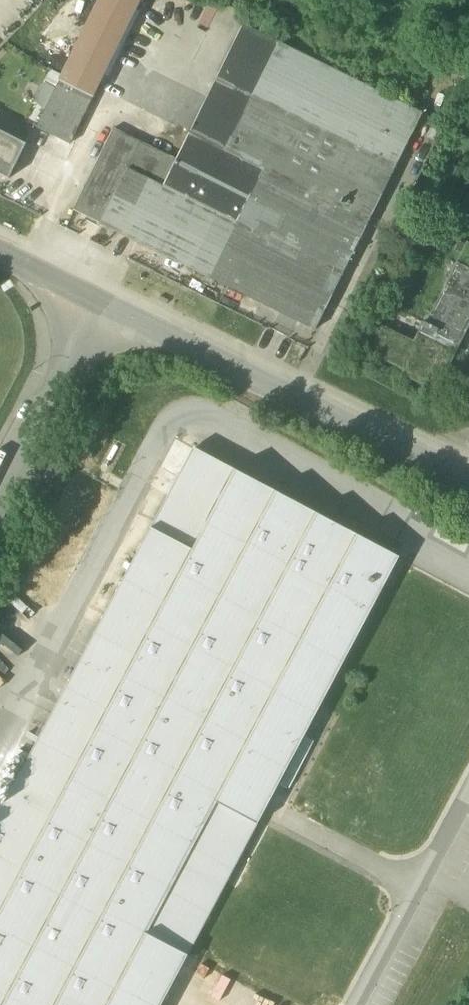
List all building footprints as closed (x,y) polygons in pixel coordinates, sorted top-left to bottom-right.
[(60,81),(94,97),(141,0),(100,0),(60,81)] [(190,134),(225,151),(279,44),(243,26),(190,134)] [(422,114),(279,44),(225,151),(369,222),(422,114)] [(60,81),(37,127),(71,144),(71,143),(94,97),(60,81)] [(74,144),(71,143),(71,144),(37,127),(34,125),(25,143),(15,164),(54,183),(74,144)] [(8,178),(15,164),(25,143),(0,130),(0,174),(8,178)] [(316,330),(369,222),(225,151),(190,134),(177,161),(114,130),(74,211),(316,330)] [(468,271),(468,246),(467,245),(457,265),(468,271)] [(446,288),(468,299),(468,271),(457,265),(446,288)] [(468,322),(468,299),(446,288),(428,324),(423,322),(421,326),(426,329),(418,345),(368,321),(356,344),(406,369),(404,374),(436,389),(468,322)] [(276,330),(290,334),(293,322),(279,319),(276,330)] [(399,557),(194,448),(0,811),(0,1004),(159,1004),(399,557)] [(39,487),(55,495),(70,465),(54,457),(39,487)]
